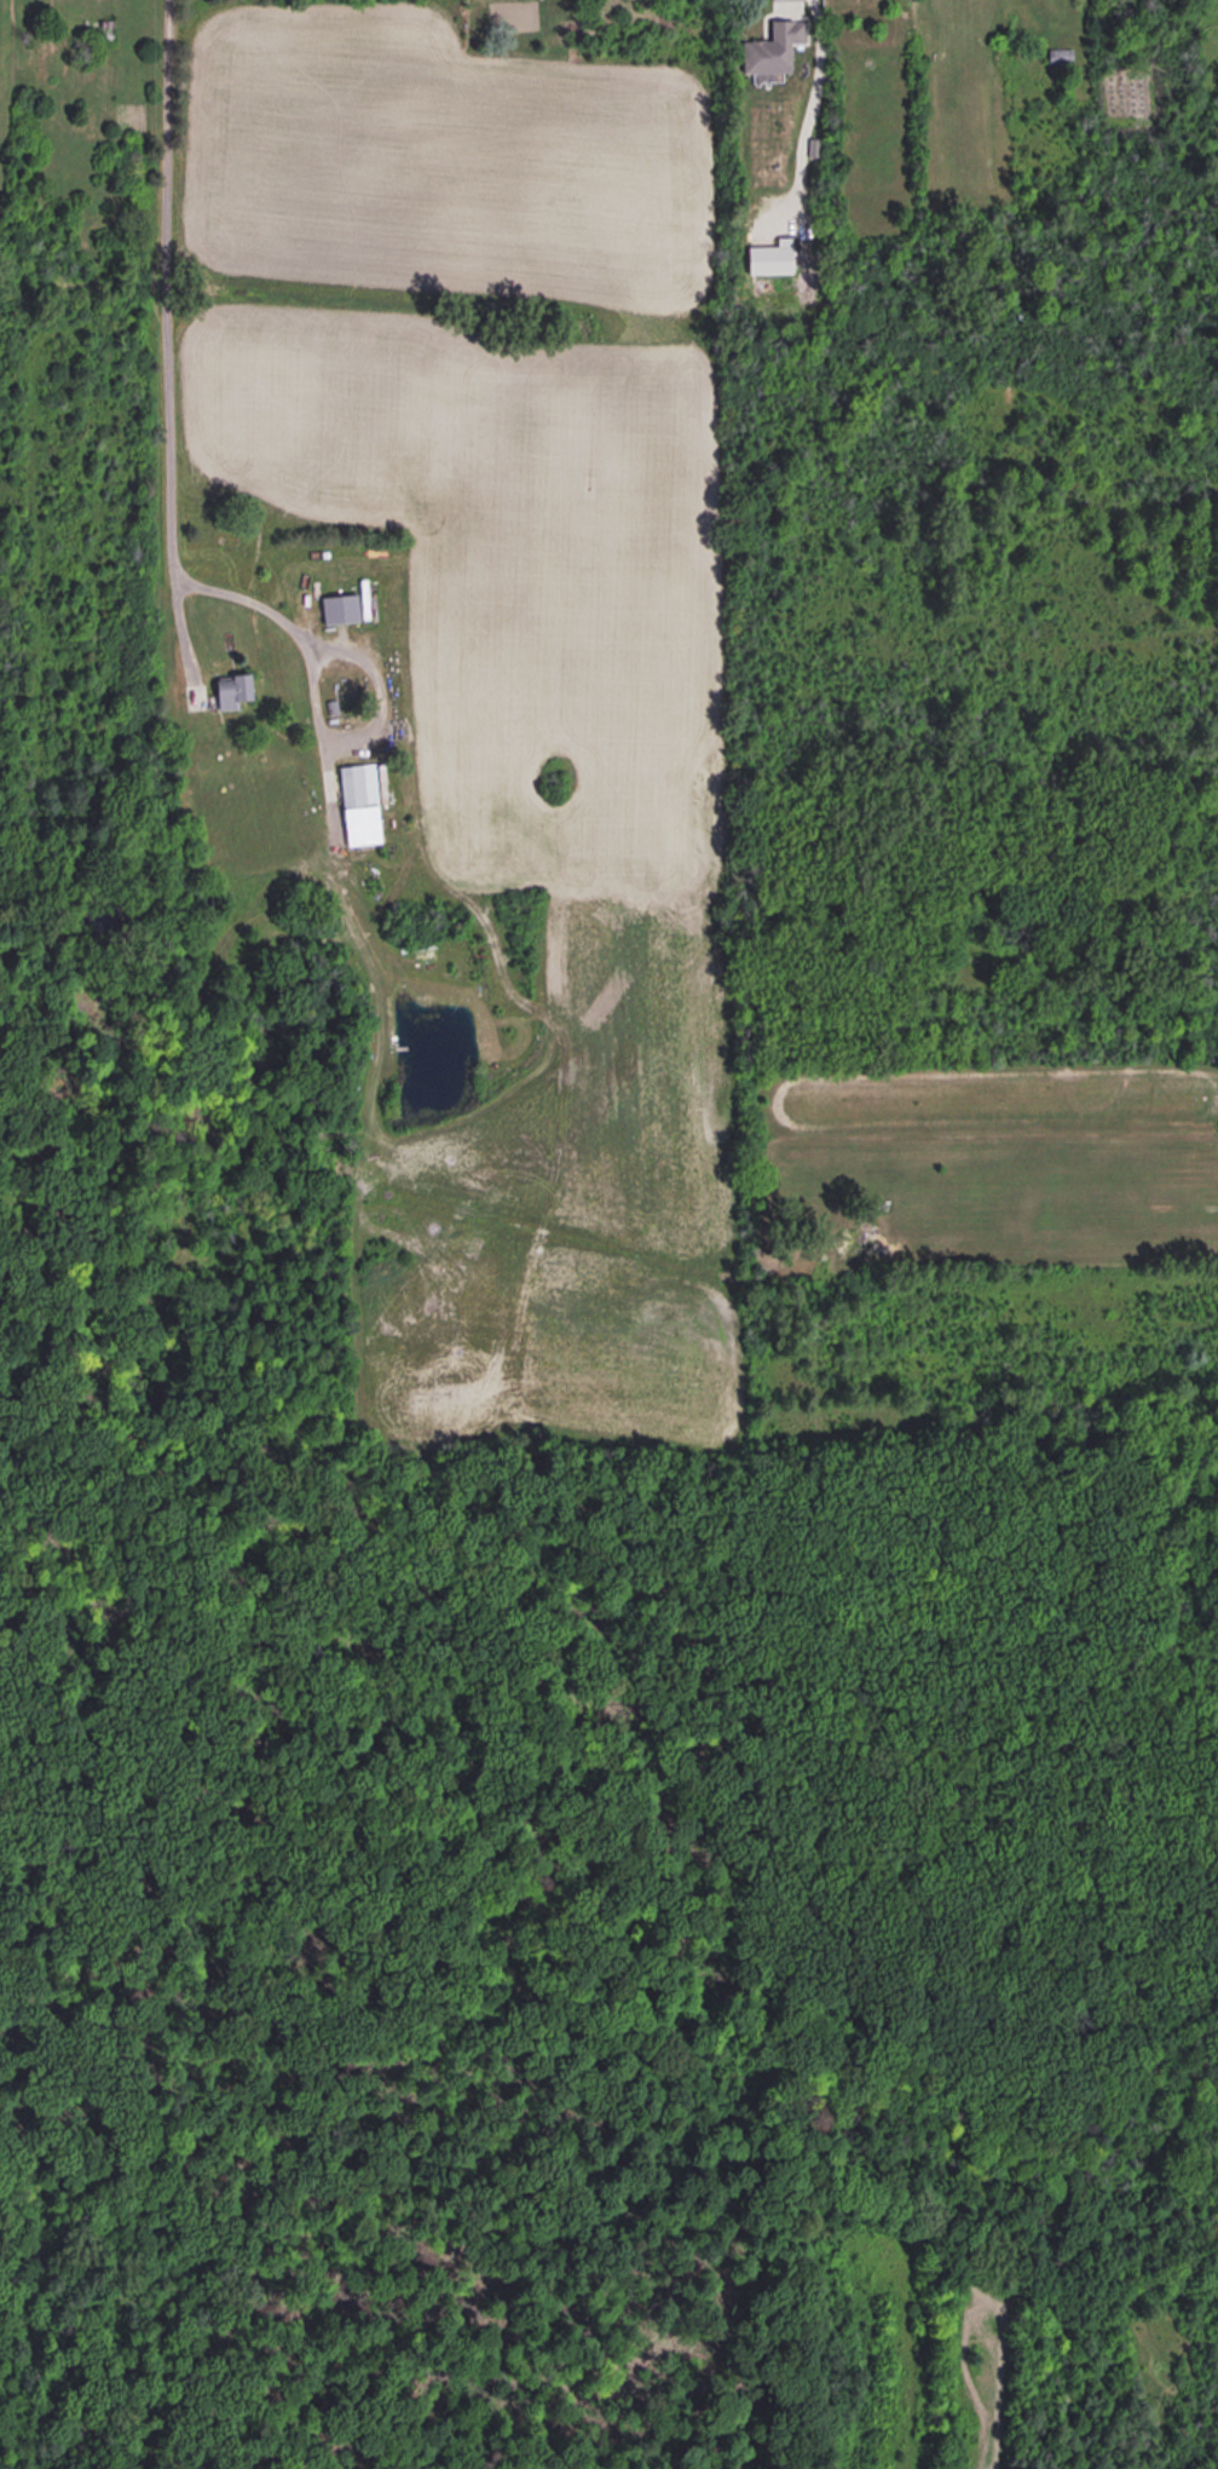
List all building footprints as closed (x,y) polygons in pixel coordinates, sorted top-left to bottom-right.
[(741,74),(789,75),(789,44),(803,44),(803,22),(770,21),(770,42),(741,42),(741,74)] [(1072,49),(1048,49),(1048,65),(1072,65),(1072,49)] [(354,621),(353,594),(317,596),(318,622),(354,621)] [(243,701),(242,678),(208,679),(209,702),(243,701)] [(338,843),(374,841),(369,762),(333,764),(338,843)]
